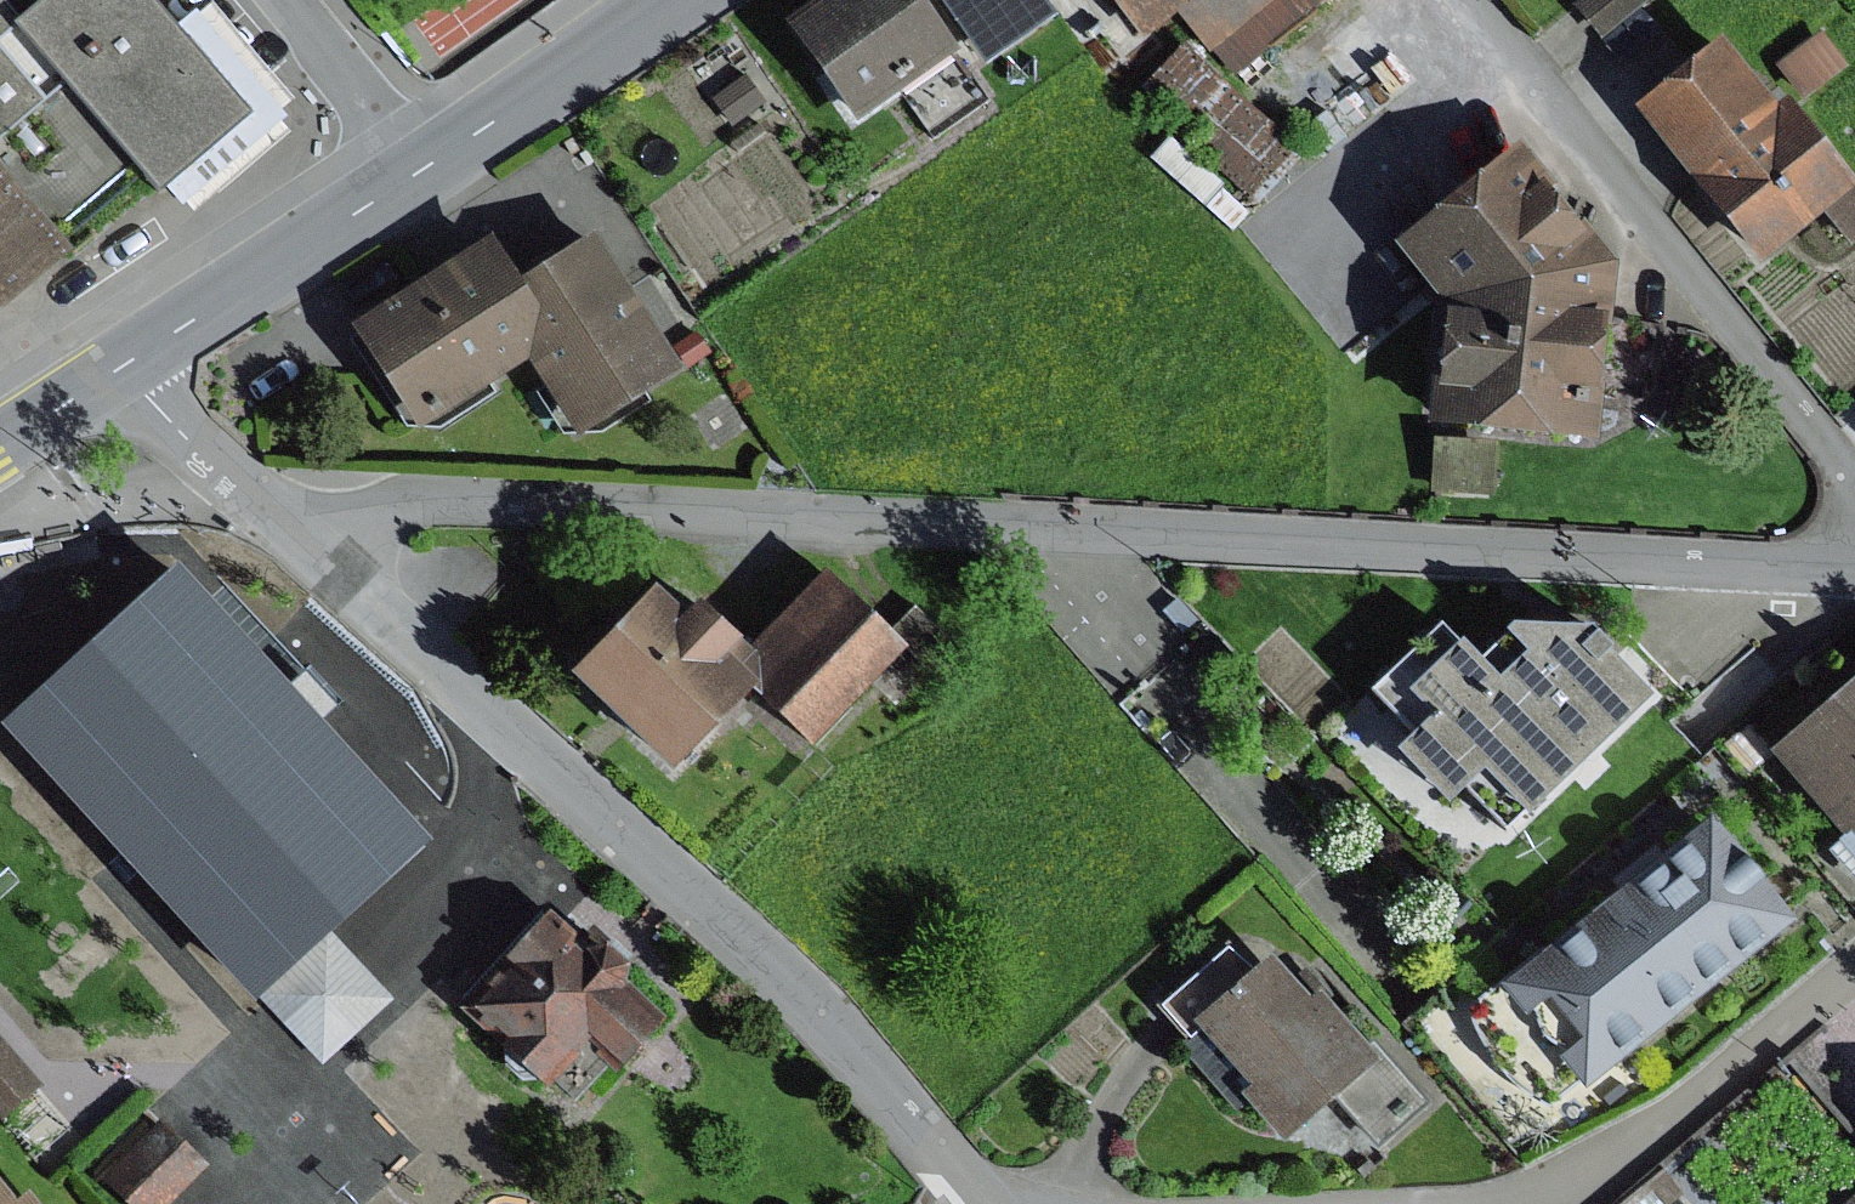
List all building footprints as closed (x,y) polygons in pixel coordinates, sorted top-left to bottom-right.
[(49,241),(127,176),(153,207),(166,195),(258,117),(180,25),(159,0),(45,0),(15,25),(0,7),(0,183),(49,241)] [(780,29),(850,130),(956,57),(916,0),(822,0),(780,29)] [(983,64),(1051,16),(1040,0),(938,0),(983,64)] [(1139,39),(1169,12),(1205,53),(1267,0),(1106,0),(1139,39)] [(1574,6),(1600,37),(1645,0),(1581,0),(1574,6)] [(258,117),(166,195),(177,209),(283,120),(193,13),(180,25),(258,117)] [(1818,33),(1786,56),(1812,92),(1844,69),(1818,33)] [(1714,43),(1631,113),(1761,267),(1821,216),(1854,188),(1780,102),(1771,110),(1714,43)] [(1288,157),(1172,51),(1137,89),(1253,195),(1288,157)] [(743,78),(712,100),(731,126),(762,103),(743,78)] [(1511,148),(1392,246),(1433,303),(1422,429),(1591,446),(1612,265),(1511,148)] [(64,256),(49,241),(0,183),(0,311),(64,256)] [(1854,188),(1821,216),(1849,247),(1854,242),(1854,189),(1854,188)] [(586,237),(513,286),(535,318),(520,371),(572,449),(680,376),(586,237)] [(489,244),(346,332),(412,438),(520,371),(535,318),(513,286),(489,244)] [(697,336),(674,352),(685,368),(708,352),(697,336)] [(1494,446),(1431,443),(1429,494),(1492,497),(1494,446)] [(819,573),(742,656),(766,677),(742,703),(804,760),(904,653),(885,634),(819,573)] [(390,756),(124,590),(65,684),(330,850),(390,756)] [(646,596),(563,686),(667,782),(742,703),(766,677),(742,656),(691,610),(677,625),(646,596)] [(913,605),(885,634),(904,653),(938,686),(966,657),(913,605)] [(1472,666),(1451,645),(1393,697),(1422,728),(1389,759),(1441,813),(1476,780),(1522,829),(1648,711),(1584,639),(1506,634),(1472,666)] [(1764,758),(1836,841),(1843,834),(1852,844),(1854,841),(1854,679),(1764,758)] [(1708,823),(1497,991),(1522,1022),(1540,1007),(1572,1047),(1555,1061),(1580,1093),(1790,927),(1708,823)] [(585,956),(540,916),(453,1015),(502,1057),(500,1068),(519,1085),(531,1084),(544,1095),(583,1050),(614,1077),(653,1032),(613,997),(620,989),(625,967),(602,951),(585,956)] [(326,935),(257,999),(321,1067),(389,1002),(326,935)] [(1190,1027),(1250,973),(1226,947),(1158,1010),(1181,1035),(1190,1027)] [(1250,973),(1190,1027),(1245,1088),(1237,1095),(1281,1144),(1330,1099),(1371,1064),(1360,1050),(1313,997),(1304,1005),(1264,960),(1250,973)] [(4,1115),(41,1082),(0,1036),(0,1110),(4,1115)] [(1370,1042),(1360,1050),(1371,1064),(1330,1099),(1374,1150),(1425,1106),(1370,1042)] [(262,1078),(253,1151),(281,1155),(291,1082),(262,1078)] [(97,1185),(116,1203),(170,1203),(200,1173),(154,1127),(97,1185)] [(26,1192),(10,1203),(36,1203),(26,1192)]
